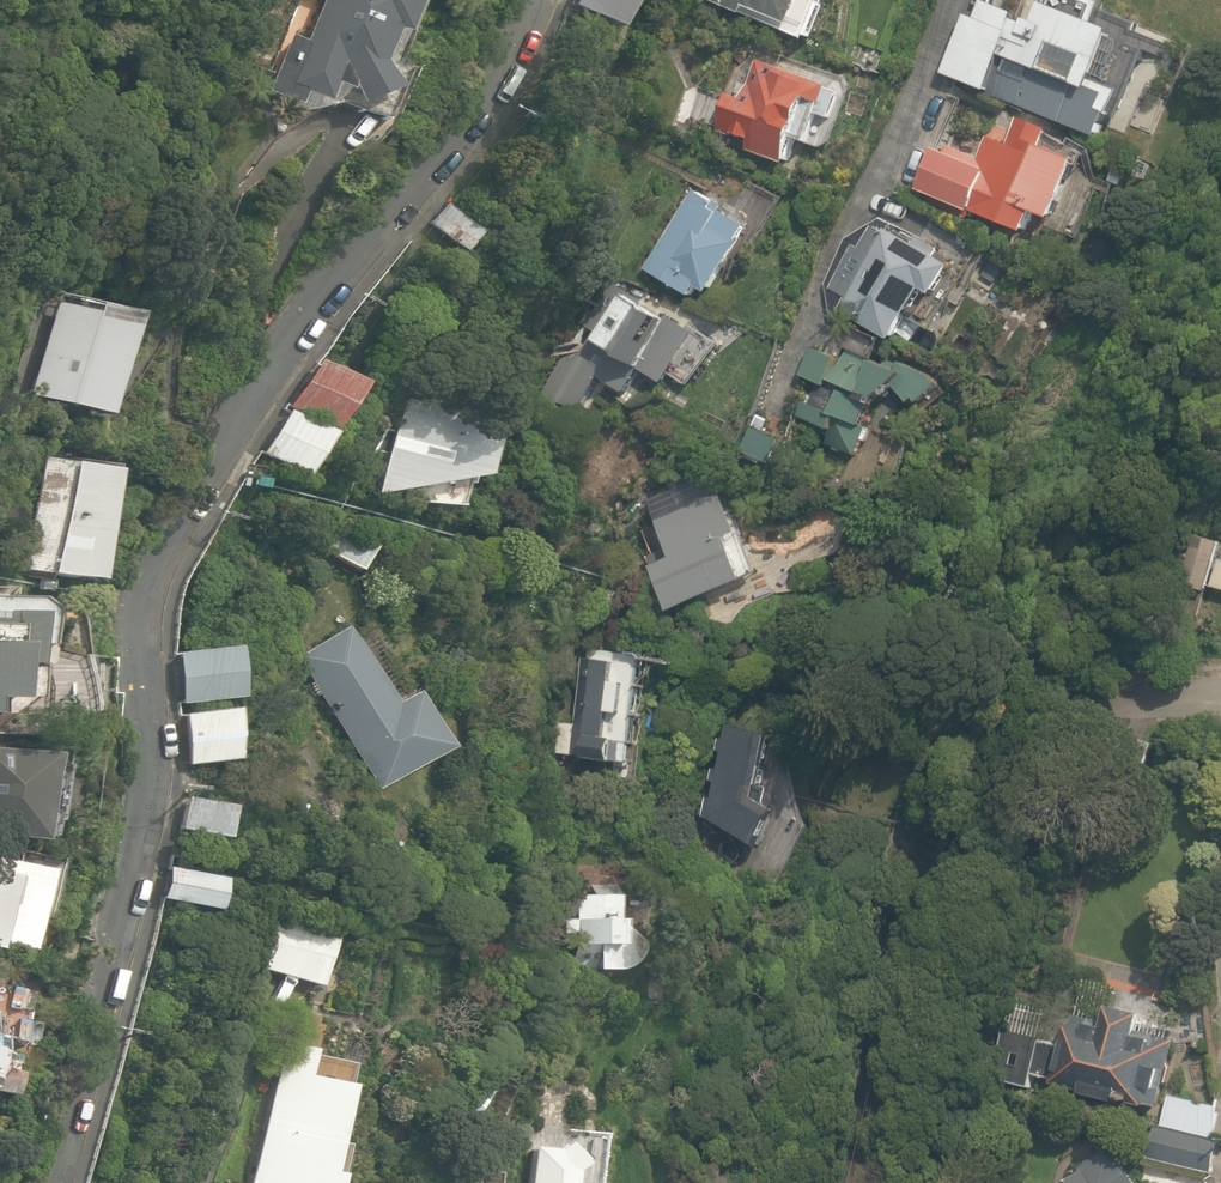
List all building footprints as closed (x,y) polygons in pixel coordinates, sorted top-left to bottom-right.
[(264,92),(287,103),(285,111),(300,112),(316,110),(344,104),(381,121),(401,73),(396,57),(421,0),(321,0),(303,41),(288,35),(264,92)] [(629,34),(648,0),(589,0),(584,8),(629,34)] [(828,0),(710,0),(811,41),(828,0)] [(1102,131),(1120,89),(1094,78),(1114,28),(1091,19),(1099,0),(1063,0),(1060,7),(1049,3),(1036,35),(971,9),(947,69),(1102,131)] [(848,77),(800,63),(798,71),(759,59),(747,96),(737,93),(736,97),(715,91),(706,123),(723,128),(721,132),(752,142),(749,152),(789,164),(796,141),(824,149),(837,142),(853,90),(848,77)] [(942,140),(918,195),(967,216),(971,207),(1024,229),(1030,216),(1072,234),(1093,183),(1087,180),(1091,171),(1088,144),(1067,136),(1065,141),(1042,131),(1044,125),(1017,114),(1005,141),(984,132),(975,155),(942,140)] [(690,188),(643,267),(689,294),(695,285),(708,292),(730,255),(740,261),(782,189),(744,166),(720,205),(690,188)] [(941,335),(982,265),(991,270),(1000,255),(939,220),(924,246),(907,236),(903,242),(876,226),(855,239),(850,248),(852,250),(832,285),(840,320),(849,325),(855,316),(905,345),(918,322),(941,335)] [(465,246),(499,274),(514,256),(481,227),(465,246)] [(27,395),(99,417),(130,316),(58,293),(27,395)] [(722,345),(687,324),(683,331),(631,299),(587,370),(626,394),(647,360),(689,386),(722,345)] [(1003,362),(1024,371),(1034,349),(1013,339),(1003,362)] [(831,442),(857,454),(868,428),(863,425),(873,404),(877,405),(880,399),(897,384),(911,402),(918,398),(921,402),(942,386),(933,376),(905,363),(902,368),(848,349),(843,366),(839,365),(841,359),(813,350),(803,375),(824,384),(815,405),(807,402),(802,416),(837,430),(831,442)] [(290,406),(328,430),(357,384),(319,360),(290,406)] [(402,387),(369,496),(477,478),(496,416),(402,387)] [(260,451),(299,476),(325,435),(286,410),(260,451)] [(758,414),(743,453),(775,465),(784,442),(764,435),(770,418),(758,414)] [(18,568),(85,583),(110,472),(42,457),(18,568)] [(660,571),(679,614),(751,581),(731,538),(771,520),(764,503),(735,516),(709,458),(668,477),(674,490),(652,500),(662,523),(646,530),(657,555),(650,558),(657,573),(660,571)] [(358,572),(376,544),(342,522),(324,550),(358,572)] [(1206,592),(1220,543),(1199,537),(1193,558),(1187,557),(1179,584),(1206,592)] [(1217,558),(1210,585),(1220,588),(1220,559),(1217,558)] [(39,719),(110,720),(106,659),(77,662),(75,657),(49,646),(53,611),(37,593),(0,593),(0,701),(39,703),(39,719)] [(296,657),(378,788),(442,747),(408,693),(392,703),(344,627),(296,657)] [(1127,661),(1151,663),(1153,631),(1129,629),(1127,661)] [(175,652),(179,702),(230,699),(226,648),(175,652)] [(563,719),(559,755),(634,765),(637,738),(611,735),(613,713),(627,715),(631,685),(617,684),(620,658),(585,653),(576,721),(563,719)] [(182,714),(187,764),(231,760),(226,709),(182,714)] [(765,800),(781,734),(731,723),(710,819),(761,848),(784,811),(765,800)] [(0,751),(0,837),(40,842),(50,756),(0,751)] [(179,828),(222,838),(229,807),(186,797),(179,828)] [(394,859),(398,843),(385,840),(381,855),(394,859)] [(0,876),(0,944),(29,951),(37,917),(48,920),(63,862),(39,857),(37,866),(4,858),(0,876)] [(163,896),(213,909),(221,877),(171,865),(163,896)] [(613,889),(565,891),(566,916),(554,916),(555,931),(562,931),(564,959),(584,958),(584,968),(617,966),(613,889)] [(245,963),(321,986),(337,933),(261,910),(245,963)] [(9,986),(3,1009),(21,1013),(26,990),(9,986)] [(1140,1031),(1145,1014),(1113,1006),(1109,1023),(1071,1014),(1064,1048),(1009,1035),(999,1079),(1032,1087),(1035,1074),(1055,1078),(1054,1083),(1150,1106),(1150,1103),(1162,1106),(1177,1041),(1140,1031)] [(5,1066),(17,1018),(8,1016),(1,1038),(0,1038),(0,1065),(5,1066)] [(335,1173),(327,1171),(347,1084),(308,1075),(315,1047),(282,1040),(247,1182),(333,1182),(335,1173)] [(1149,1157),(1212,1172),(1220,1140),(1212,1138),(1220,1107),(1171,1094),(1163,1126),(1157,1125),(1149,1157)] [(571,1169),(580,1161),(563,1142),(554,1149),(532,1147),(528,1182),(569,1182),(571,1169)] [(1108,1164),(1092,1176),(1087,1169),(1067,1182),(1121,1182),(1108,1164)]
